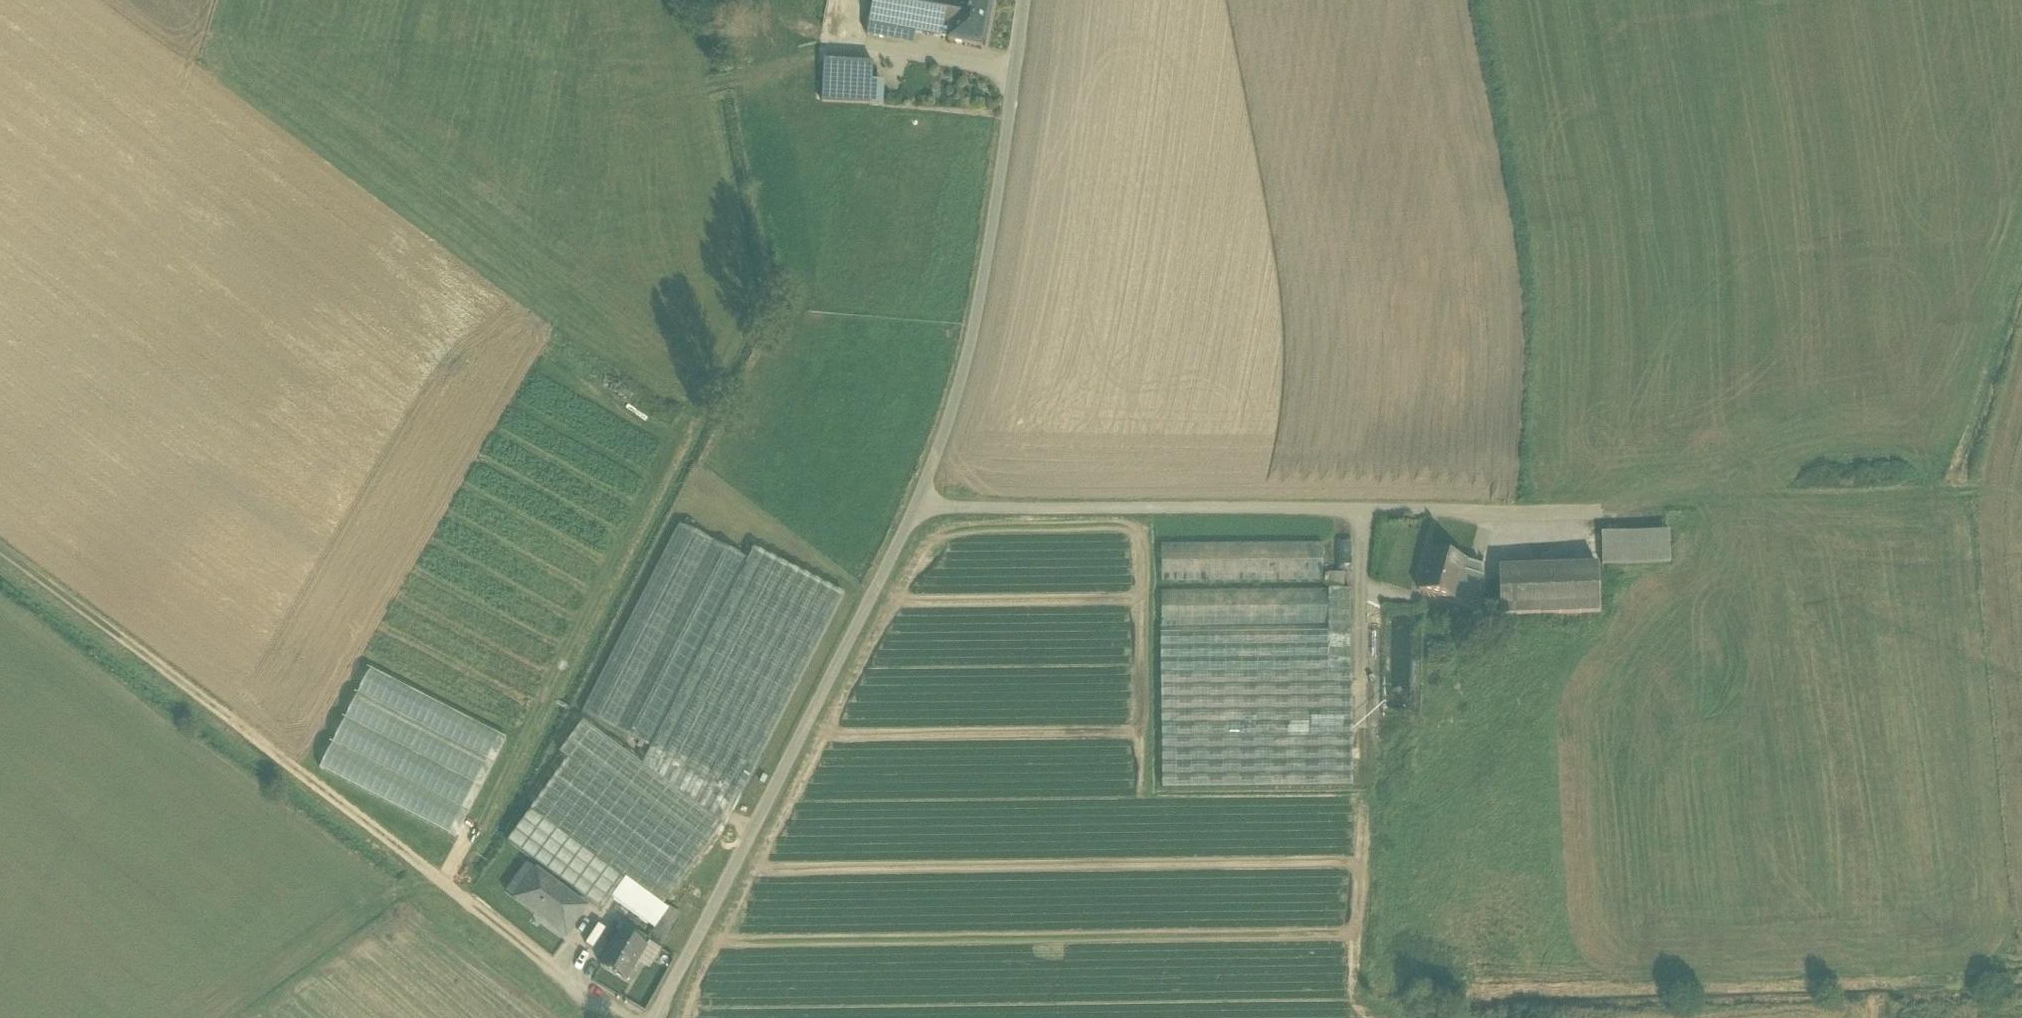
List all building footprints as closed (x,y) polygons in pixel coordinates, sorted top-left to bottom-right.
[(868,26),(916,34),(945,39),(952,0),(872,0),(868,26)] [(945,39),(944,45),(984,52),(993,0),(952,0),(945,39)] [(916,34),(868,26),(866,37),(914,45),(916,34)] [(872,65),(823,63),(821,104),(883,106),(884,82),(872,82),(872,65)] [(679,524),(581,714),(650,750),(748,561),(679,524)] [(1668,532),(1600,534),(1601,566),(1669,564),(1668,532)] [(1160,546),(1161,585),(1322,583),(1322,545),(1160,546)] [(753,550),(748,561),(650,750),(640,769),(722,828),(837,593),(753,550)] [(1428,552),(1417,592),(1455,603),(1455,602),(1463,573),(1466,562),(1428,552)] [(1466,562),(1463,573),(1480,578),(1483,567),(1466,562)] [(1597,565),(1497,568),(1499,617),(1599,614),(1597,565)] [(1463,573),(1455,602),(1474,608),(1482,579),(1480,578),(1463,573)] [(1343,574),(1327,574),(1327,590),(1343,590),(1343,574)] [(1160,591),(1161,789),(1351,788),(1350,590),(1343,590),(1327,590),(1160,591)] [(459,836),(506,734),(366,670),(319,772),(459,836)] [(664,906),(722,828),(640,769),(582,727),(561,756),(566,760),(530,808),(624,877),(664,906)] [(505,842),(599,911),(610,896),(619,884),(624,877),(530,808),(505,842)] [(515,900),(536,872),(527,865),(506,894),(515,900)] [(586,909),(536,872),(515,900),(565,937),(586,909)] [(619,884),(610,896),(622,904),(650,925),(656,911),(619,884)] [(611,920),(622,904),(610,896),(599,911),(611,920)] [(622,929),(621,932),(646,948),(652,942),(658,931),(650,925),(622,904),(611,920),(622,929)] [(667,914),(658,931),(652,942),(664,950),(680,923),(667,914)] [(646,948),(621,932),(600,967),(625,983),(646,948)]
